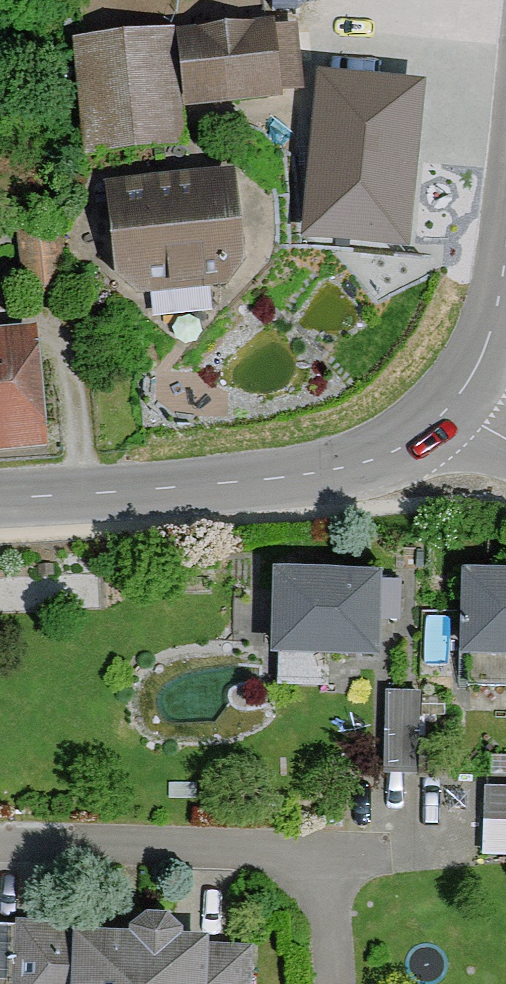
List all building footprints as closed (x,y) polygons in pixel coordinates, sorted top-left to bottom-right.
[(268,34),(178,43),(186,117),(275,107),(268,34)] [(169,42),(78,50),(88,161),(179,153),(169,42)] [(428,90),(313,79),(297,251),(413,261),(428,90)] [(229,183),(105,194),(114,294),(237,283),(229,183)] [(65,303),(58,233),(17,237),(24,307),(65,303)] [(42,460),(33,339),(0,341),(0,464),(42,460)] [(377,670),(379,584),(272,581),(269,667),(377,670)] [(462,583),(461,663),(505,664),(505,584),(462,583)] [(423,756),(420,687),(385,689),(388,758),(423,756)] [(484,794),(484,865),(505,864),(505,793),(484,794)] [(165,929),(140,927),(127,939),(127,946),(96,945),(96,933),(16,930),(16,935),(0,935),(0,983),(251,983),(252,957),(206,955),(206,950),(178,949),(179,941),(165,929)]
